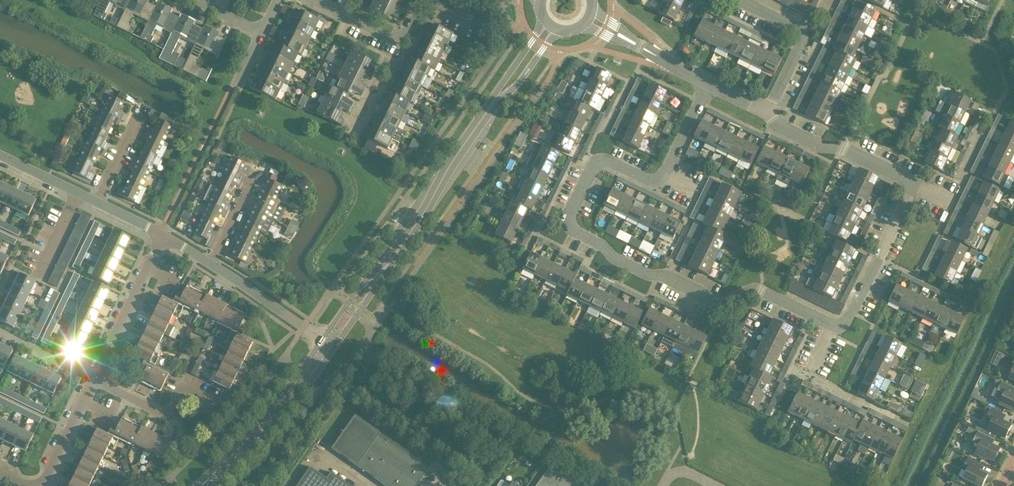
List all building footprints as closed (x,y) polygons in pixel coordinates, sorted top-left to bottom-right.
[(94,16),(104,21),(107,15),(105,14),(110,3),(125,10),(130,0),(102,0),(94,16)] [(149,22),(156,7),(147,2),(148,0),(130,0),(125,10),(117,27),(127,32),(130,26),(128,25),(134,14),(149,22)] [(372,0),(371,0),(370,2),(373,3),(369,10),(388,20),(391,15),(397,18),(397,17),(399,14),(399,13),(372,0)] [(399,13),(401,9),(395,6),(397,1),(395,0),(372,0),(399,13)] [(679,9),(680,9),(685,0),(664,0),(664,1),(679,9)] [(795,0),(789,0),(786,6),(791,8),(795,0)] [(801,0),(795,0),(791,8),(796,11),(801,0)] [(801,13),(806,2),(803,1),(802,0),(801,0),(796,11),(801,13)] [(818,1),(816,0),(813,0),(811,4),(806,15),(810,18),(818,1)] [(883,8),(887,0),(866,0),(883,8)] [(680,9),(679,9),(664,1),(658,13),(674,21),(680,9)] [(811,4),(806,2),(801,13),(806,15),(811,4)] [(852,10),(871,20),(875,11),(856,2),(852,10)] [(157,26),(172,34),(179,18),(170,14),(172,10),(158,3),(156,7),(149,22),(140,39),(150,44),(153,37),(151,37),(157,26)] [(842,12),(845,6),(839,3),(837,9),(842,12)] [(935,4),(933,9),(932,9),(939,13),(942,7),(935,4)] [(946,9),(943,14),(943,15),(950,18),(953,12),(946,9)] [(317,18),(319,13),(312,10),(310,15),(317,18)] [(848,18),(867,27),(871,20),(852,10),(848,18)] [(290,17),(317,31),(318,29),(315,27),(319,20),(317,18),(310,15),(300,11),(298,16),(292,13),(290,17)] [(838,19),(841,14),(836,11),(833,17),(838,19)] [(180,38),(195,45),(203,30),(194,25),(196,21),(181,14),(179,18),(172,34),(159,59),(174,66),(178,58),(172,55),(180,38)] [(954,20),(961,23),(963,18),(957,14),(954,20)] [(291,29),(310,38),(313,32),(316,33),(317,31),(290,17),(288,21),(294,24),(291,29)] [(662,19),(660,22),(669,27),(671,22),(662,18),(662,19)] [(844,26),(863,35),(867,27),(848,18),(844,26)] [(834,27),(837,22),(832,19),(829,25),(834,27)] [(702,20),(694,36),(706,42),(714,26),(702,20)] [(974,23),(968,20),(965,26),(972,29),(974,23)] [(423,31),(451,45),(452,43),(449,41),(452,34),(434,25),(431,30),(425,27),(423,31)] [(203,49),(218,57),(226,41),(217,37),(219,33),(205,26),(203,30),(195,45),(183,71),(197,78),(201,69),(195,67),(203,49)] [(717,47),(725,31),(714,26),(706,42),(717,47)] [(840,34),(860,43),(863,35),(844,26),(840,34)] [(830,35),(833,30),(828,27),(825,33),(830,35)] [(281,35),(309,49),(310,47),(307,45),(310,38),(291,29),(289,33),(283,30),(281,35)] [(425,43),(444,52),(447,45),(450,47),(451,45),(423,31),(421,36),(427,39),(425,43)] [(728,53),(736,37),(725,31),(717,47),(728,53)] [(837,42),(856,51),(860,43),(840,34),(837,42)] [(283,47),(298,55),(297,55),(301,57),(305,49),(308,51),(309,49),(281,35),(279,39),(285,42),(283,47)] [(826,43),(829,37),(824,35),(821,41),(826,43)] [(740,59),(748,42),(736,37),(728,53),(740,59)] [(751,64),(759,48),(748,42),(740,59),(751,64)] [(836,51),(852,59),(856,51),(837,42),(833,50),(836,52),(836,51)] [(414,49),(442,63),(443,61),(440,59),(444,52),(425,43),(422,47),(416,45),(414,49)] [(477,52),(480,47),(474,44),(472,50),(477,52)] [(268,52),(296,65),(297,63),(294,62),(297,55),(298,55),(283,47),(279,45),(276,50),(271,47),(268,52)] [(826,53),(829,47),(824,45),(821,51),(826,53)] [(762,70),(770,53),(759,48),(751,64),(762,70)] [(416,61),(431,69),(435,71),(438,63),(441,65),(442,63),(414,49),(412,54),(418,57),(416,61)] [(856,60),(852,59),(836,51),(836,52),(832,59),(852,69),(856,60)] [(270,64),(289,73),(292,66),(295,68),(296,65),(268,52),(266,56),(272,59),(270,64)] [(325,61),(331,64),(332,63),(336,55),(330,52),(329,52),(328,54),(325,61)] [(348,59),(345,57),(344,60),(372,73),(374,69),(368,66),(370,61),(352,52),(348,59)] [(774,75),(782,59),(770,53),(762,70),(774,75)] [(822,61),(825,55),(820,53),(817,58),(822,61)] [(859,62),(871,68),(874,62),(862,56),(859,62)] [(402,66),(429,79),(430,77),(428,76),(431,69),(416,61),(413,59),(410,64),(404,61),(402,66)] [(828,67),(848,77),(852,69),(832,59),(828,67)] [(343,70),(361,79),(364,75),(370,78),(372,73),(344,60),(343,62),(346,63),(343,70)] [(818,69),(821,63),(816,61),(813,66),(818,69)] [(260,70),(287,83),(288,81),(285,80),(289,73),(270,64),(268,68),(262,65),(260,70)] [(403,78),(422,87),(426,80),(428,81),(429,79),(402,66),(399,70),(406,73),(403,78)] [(824,75),(844,85),(848,77),(828,67),(824,75)] [(591,80),(606,87),(612,76),(596,68),(591,80)] [(814,77),(817,71),(812,69),(809,74),(814,77)] [(262,82),(280,91),(283,84),(286,85),(287,83),(260,70),(257,74),(264,77),(262,82)] [(335,78),(363,91),(365,87),(359,84),(361,79),(343,70),(339,77),(337,75),(335,78)] [(319,73),(315,80),(324,84),(325,81),(323,74),(319,73)] [(821,83),(840,92),(844,85),(824,75),(821,83)] [(810,85),(813,79),(808,76),(805,82),(810,85)] [(334,88),(349,96),(352,98),(355,93),(361,96),(363,91),(335,78),(335,80),(337,81),(334,88)] [(393,83),(421,97),(422,95),(419,94),(422,87),(403,78),(401,82),(395,79),(393,83)] [(585,91),(601,99),(606,87),(591,80),(585,91)] [(280,91),(262,82),(259,86),(253,83),(251,88),(278,102),(280,99),(277,98),(280,91)] [(303,91),(306,86),(300,83),(297,88),(303,91)] [(410,103),(409,104),(413,105),(417,98),(420,99),(421,97),(393,83),(390,88),(397,91),(395,95),(394,96),(410,103)] [(817,91),(836,100),(840,92),(821,83),(817,91)] [(645,96),(661,104),(667,92),(651,84),(645,96)] [(807,93),(809,87),(804,84),(801,90),(807,93)] [(323,94),(351,108),(353,103),(347,100),(349,96),(334,88),(331,86),(327,93),(324,92),(323,94)] [(559,86),(556,91),(562,94),(563,94),(565,89),(564,88),(559,86)] [(445,96),(449,98),(450,99),(454,92),(449,89),(445,96)] [(580,102),(595,110),(601,99),(585,91),(580,102)] [(813,99),(832,108),(836,100),(817,91),(813,99)] [(127,95),(120,92),(118,97),(125,100),(127,95)] [(803,101),(806,95),(800,92),(797,98),(803,101)] [(103,111),(121,120),(124,115),(119,112),(123,102),(105,93),(101,101),(105,106),(103,111)] [(971,101),(955,93),(949,104),(965,112),(971,101)] [(322,105),(340,114),(342,109),(349,112),(351,108),(323,94),(322,96),(325,98),(322,105)] [(380,100),(408,114),(409,112),(406,110),(409,104),(410,103),(394,96),(395,95),(391,94),(389,98),(382,96),(380,100)] [(639,107),(655,115),(661,104),(645,96),(639,107)] [(809,107),(828,116),(832,108),(813,99),(809,107)] [(382,112),(401,121),(404,115),(407,116),(408,114),(380,100),(378,105),(384,108),(382,112)] [(592,109),(595,111),(595,110),(580,102),(576,100),(570,112),(586,120),(592,109)] [(799,109),(802,103),(796,100),(794,106),(799,109)] [(943,116),(959,124),(965,112),(949,104),(943,116)] [(340,114),(322,105),(318,112),(315,110),(314,113),(342,126),(344,121),(338,118),(340,114)] [(653,128),(658,117),(655,116),(655,115),(639,107),(634,118),(650,126),(650,127),(653,128)] [(805,115),(824,124),(828,116),(809,107),(805,115)] [(706,112),(713,116),(715,112),(708,108),(706,112)] [(90,124),(95,127),(108,133),(113,124),(118,126),(121,120),(103,111),(100,117),(94,117),(90,124)] [(371,118),(399,132),(400,130),(397,129),(401,121),(382,112),(380,117),(374,114),(371,118)] [(434,116),(427,112),(422,121),(430,125),(434,116)] [(565,123),(577,129),(581,131),(586,120),(570,112),(565,123)] [(158,119),(171,126),(174,120),(161,113),(158,119)] [(938,127),(954,135),(959,124),(943,116),(938,127)] [(373,130),(392,139),(395,133),(398,134),(399,132),(371,118),(369,123),(375,126),(373,130)] [(650,126),(634,118),(628,130),(644,138),(650,127),(650,126)] [(146,133),(164,142),(171,126),(158,119),(153,129),(149,127),(146,133)] [(705,142),(713,126),(702,120),(694,137),(705,142)] [(1013,137),(1013,122),(1010,120),(1005,132),(1013,137)] [(666,138),(672,123),(667,121),(660,135),(666,138)] [(530,134),(537,137),(541,126),(533,123),(530,134)] [(559,135),(575,143),(581,131),(577,129),(565,123),(559,135)] [(717,148),(725,132),(713,126),(705,142),(717,148)] [(88,142),(106,150),(109,145),(104,142),(108,133),(95,127),(88,142)] [(613,137),(617,129),(613,127),(609,135),(613,137)] [(958,137),(954,135),(938,127),(937,127),(941,129),(936,140),(952,148),(958,137)] [(388,149),(389,147),(392,139),(373,130),(371,135),(365,132),(362,137),(368,140),(364,148),(374,152),(378,144),(388,149)] [(639,149),(644,138),(628,130),(622,141),(639,149)] [(515,145),(522,148),(527,134),(520,131),(515,145)] [(554,146),(570,154),(575,143),(559,135),(553,132),(548,143),(554,146)] [(728,153),(736,137),(725,132),(717,148),(728,153)] [(1013,151),(1013,137),(1005,132),(999,143),(1013,151)] [(143,150),(156,156),(164,142),(146,133),(143,138),(148,140),(143,150)] [(768,139),(775,142),(778,138),(770,134),(768,139)] [(739,159),(747,143),(736,137),(728,153),(739,159)] [(930,152),(947,160),(952,148),(936,140),(930,152)] [(106,150),(88,142),(80,157),(94,163),(98,154),(103,156),(106,150)] [(747,143),(739,159),(751,165),(759,148),(747,143)] [(1010,162),(1013,154),(1013,151),(999,143),(994,154),(1010,162)] [(560,153),(544,146),(539,144),(533,155),(538,158),(554,165),(560,153)] [(791,150),(790,152),(797,155),(800,149),(793,145),(791,150)] [(768,168),(776,152),(764,146),(756,163),(768,168)] [(131,163),(149,172),(156,156),(143,150),(139,159),(134,157),(131,163)] [(768,168),(779,174),(787,157),(776,152),(768,168)] [(925,163),(941,171),(947,160),(930,152),(925,163)] [(988,166),(1004,174),(1010,162),(994,154),(988,166)] [(699,156),(695,163),(707,168),(707,167),(710,162),(699,156)] [(89,185),(91,181),(94,175),(89,173),(94,163),(80,157),(73,172),(73,173),(72,176),(89,185)] [(224,173),(242,181),(245,176),(240,174),(245,164),(231,157),(224,173)] [(779,174),(776,180),(787,186),(790,180),(799,163),(787,157),(779,174)] [(532,169),(549,176),(554,165),(538,158),(532,169)] [(979,161),(976,160),(970,171),(974,173),(980,162),(979,161)] [(149,172),(131,163),(128,168),(133,170),(128,180),(142,187),(142,186),(149,172)] [(810,169),(799,163),(790,180),(802,185),(810,169)] [(1004,174),(988,166),(982,177),(998,185),(1004,174)] [(527,180),(543,188),(549,176),(532,169),(527,180)] [(878,178),(859,169),(855,177),(874,186),(878,178)] [(221,178),(215,178),(211,185),(216,188),(230,194),(235,185),(239,187),(242,181),(224,173),(221,178)] [(261,195),(279,204),(282,197),(278,191),(281,186),(274,183),(277,177),(269,173),(266,179),(263,177),(260,183),(265,186),(261,195)] [(616,181),(624,184),(626,180),(618,176),(616,181)] [(851,185),(870,194),(874,186),(855,177),(851,185)] [(159,179),(157,185),(164,188),(165,186),(166,183),(159,179)] [(147,189),(142,186),(142,187),(128,180),(124,190),(119,187),(116,193),(134,202),(137,196),(142,199),(147,189)] [(521,191),(537,199),(543,188),(527,180),(521,191)] [(1000,190),(984,182),(978,194),(994,202),(1000,190)] [(0,187),(0,202),(6,204),(13,189),(2,183),(0,187)] [(742,193),(722,184),(718,192),(738,201),(742,193)] [(847,193),(866,202),(870,194),(851,185),(847,193)] [(209,203),(227,212),(230,206),(225,204),(230,194),(216,188),(209,203)] [(13,189),(6,204),(17,210),(25,194),(13,189)] [(616,211),(624,195),(612,189),(604,205),(616,211)] [(528,209),(532,211),(537,199),(521,191),(516,203),(512,201),(528,209)] [(714,200),(734,209),(738,201),(718,192),(714,200)] [(843,200),(862,210),(866,202),(847,193),(843,200)] [(25,194),(17,210),(29,216),(36,200),(25,194)] [(972,205),(988,213),(994,202),(978,194),(972,205)] [(279,212),(276,211),(279,204),(261,195),(256,204),(251,202),(249,208),(266,216),(269,212),(277,216),(279,212)] [(627,216),(635,200),(624,195),(616,211),(627,216)] [(661,206),(665,208),(666,205),(669,206),(671,202),(663,199),(661,203),(662,203),(661,203),(662,203),(661,206)] [(638,222),(646,206),(635,200),(627,216),(638,222)] [(711,208),(730,217),(734,209),(714,200),(711,208)] [(862,210),(843,200),(839,208),(858,218),(862,210)] [(522,221),(528,209),(512,201),(506,213),(522,221)] [(202,218),(215,224),(220,215),(225,218),(227,212),(209,203),(202,218)] [(967,216),(983,224),(988,213),(972,205),(967,216)] [(649,228),(657,212),(646,206),(638,222),(649,228)] [(246,225),(259,232),(266,216),(249,208),(246,213),(251,216),(246,225)] [(707,216),(726,225),(730,217),(711,208),(707,216)] [(835,216),(854,226),(858,218),(839,208),(835,216)] [(184,210),(179,220),(186,224),(191,214),(184,210)] [(661,233),(668,217),(657,212),(649,228),(661,233)] [(501,224),(517,232),(522,221),(506,213),(501,224)] [(79,219),(88,224),(91,219),(82,214),(79,219)] [(703,224),(708,227),(708,226),(722,233),(722,232),(726,225),(707,216),(703,224)] [(831,224),(850,233),(854,226),(835,216),(831,224)] [(869,216),(867,216),(864,221),(866,222),(871,224),(874,219),(869,216)] [(961,228),(977,235),(983,224),(967,216),(961,228)] [(672,239),(680,223),(668,217),(661,233),(672,239)] [(210,248),(213,243),(216,237),(211,234),(215,224),(202,218),(194,233),(195,234),(193,239),(199,243),(210,248)] [(77,225),(86,229),(88,224),(79,219),(77,225)] [(10,225),(2,221),(0,226),(0,228),(7,231),(10,225)] [(293,221),(290,228),(296,231),(299,224),(293,221)] [(495,236),(496,236),(511,244),(517,232),(501,224),(495,236)] [(827,232),(846,242),(850,233),(831,224),(827,232)] [(74,230),(83,234),(86,229),(77,225),(74,230)] [(89,233),(95,235),(99,228),(93,225),(89,233)] [(234,238),(252,247),(259,232),(246,225),(241,235),(236,232),(234,238)] [(638,247),(642,240),(608,225),(605,232),(638,247)] [(947,235),(951,228),(947,225),(943,233),(947,235)] [(728,235),(722,232),(722,233),(708,226),(708,227),(704,234),(723,244),(728,235)] [(13,227),(11,233),(19,237),(21,231),(13,227)] [(292,239),(296,231),(290,228),(286,236),(292,239)] [(956,239),(971,247),(977,235),(961,228),(956,239)] [(71,235),(81,240),(83,234),(74,230),(71,235)] [(109,242),(125,250),(130,238),(114,230),(109,242)] [(6,234),(3,240),(10,244),(13,238),(6,234)] [(700,242),(720,251),(723,244),(704,234),(700,242)] [(69,240),(78,245),(81,240),(71,235),(69,240)] [(84,244),(89,247),(93,239),(87,236),(84,244)] [(693,238),(692,238),(687,236),(685,241),(690,244),(693,238)] [(252,247),(234,238),(231,244),(236,246),(231,256),(242,261),(249,265),(253,258),(249,252),(252,247)] [(66,246),(76,250),(78,245),(69,240),(66,246)] [(642,240),(639,249),(651,254),(654,245),(642,240)] [(859,248),(862,242),(857,240),(854,246),(859,248)] [(855,250),(836,241),(832,249),(851,258),(855,250)] [(946,252),(962,260),(967,248),(951,241),(946,252)] [(125,250),(109,242),(103,253),(119,261),(125,250)] [(697,250),(716,259),(720,251),(700,242),(697,250)] [(64,251),(73,255),(76,250),(66,246),(64,251)] [(78,255),(84,258),(88,251),(82,248),(78,255)] [(828,257),(847,266),(851,258),(832,249),(828,257)] [(693,258),(712,267),(716,259),(697,250),(693,258)] [(61,256),(71,261),(73,255),(64,251),(61,256)] [(940,264),(956,272),(962,260),(946,252),(940,264)] [(1,274),(8,258),(0,253),(0,273),(1,274)] [(119,261),(103,253),(98,265),(114,273),(119,261)] [(535,275),(543,259),(531,253),(523,269),(535,275)] [(59,261),(68,266),(71,261),(61,256),(59,261)] [(824,265),(843,274),(847,266),(828,257),(824,265)] [(712,267),(693,258),(689,266),(708,276),(712,267)] [(78,270),(82,262),(76,259),(72,267),(78,270)] [(546,280),(554,264),(543,259),(535,275),(546,280)] [(56,267),(65,271),(68,266),(59,261),(56,267)] [(249,265),(242,261),(239,266),(247,270),(249,265)] [(926,272),(926,271),(929,264),(925,262),(921,270),(926,272)] [(557,286),(565,270),(554,264),(546,280),(557,286)] [(957,286),(962,275),(956,272),(940,264),(934,275),(957,286)] [(114,273),(98,265),(92,277),(108,284),(114,273)] [(843,274),(824,265),(820,273),(840,282),(843,274)] [(54,272),(63,276),(65,271),(56,267),(54,272)] [(568,291),(576,275),(565,270),(557,286),(568,291)] [(51,277),(60,281),(63,276),(54,272),(51,277)] [(836,290),(840,282),(820,273),(817,280),(836,290)] [(14,286),(30,293),(36,282),(20,274),(14,286)] [(576,275),(568,291),(567,295),(578,300),(586,284),(575,279),(577,275),(576,275)] [(60,281),(51,277),(49,282),(58,287),(60,281)] [(68,284),(74,287),(78,280),(72,277),(68,284)] [(794,279),(788,290),(793,292),(799,282),(794,279)] [(832,298),(834,292),(836,290),(817,280),(813,288),(814,289),(819,292),(824,294),(829,297),(832,298)] [(88,294),(104,301),(110,290),(94,282),(88,294)] [(798,295),(803,284),(799,282),(793,292),(798,295)] [(589,306),(597,290),(586,284),(578,300),(589,306)] [(803,284),(798,295),(803,297),(808,286),(803,284)] [(900,306),(907,290),(896,285),(888,301),(900,306)] [(9,297),(25,305),(30,293),(14,286),(9,297)] [(174,299),(194,309),(199,311),(207,295),(187,286),(182,296),(177,293),(174,299)] [(803,297),(808,300),(814,289),(813,288),(808,286),(803,297)] [(63,296),(69,299),(72,291),(67,288),(63,296)] [(842,296),(847,299),(851,291),(846,288),(842,296)] [(51,289),(47,297),(56,301),(60,293),(54,291),(51,289)] [(808,300),(813,302),(819,292),(814,289),(808,300)] [(601,311),(609,295),(597,290),(589,306),(601,311)] [(911,312),(919,296),(907,290),(900,306),(911,312)] [(813,302),(819,305),(824,294),(819,292),(813,302)] [(82,305),(98,313),(104,301),(88,294),(82,305)] [(819,305),(824,307),(829,297),(824,294),(819,305)] [(209,316),(217,300),(207,295),(199,311),(209,316)] [(612,317),(620,301),(609,295),(601,311),(612,317)] [(653,300),(661,304),(663,300),(655,296),(653,300)] [(839,315),(847,299),(842,296),(840,302),(839,302),(834,312),(839,315)] [(922,318),(930,302),(919,296),(911,312),(922,318)] [(3,309),(19,317),(25,305),(9,297),(3,309)] [(183,307),(173,302),(162,297),(157,307),(173,315),(178,318),(183,307)] [(829,310),(829,309),(834,299),(832,298),(829,297),(824,307),(829,310)] [(834,299),(829,309),(829,310),(834,312),(839,302),(834,299)] [(57,307),(63,310),(67,302),(61,300),(57,307)] [(217,300),(209,316),(218,321),(226,305),(217,300)] [(623,322),(631,306),(620,301),(612,317),(623,322)] [(54,305),(49,302),(45,310),(51,313),(54,305)] [(930,302),(922,318),(933,323),(941,307),(930,302)] [(77,316),(93,324),(98,313),(82,305),(77,316)] [(243,333),(246,327),(241,325),(246,315),(226,305),(218,321),(243,333)] [(635,328),(643,312),(631,306),(623,322),(635,328)] [(173,315),(157,307),(152,317),(168,325),(173,315)] [(933,333),(937,332),(940,326),(945,329),(953,313),(941,307),(933,323),(934,323),(930,332),(933,333)] [(649,308),(641,325),(653,330),(661,314),(649,308)] [(3,309),(0,315),(0,322),(13,328),(19,317),(3,309)] [(52,318),(58,321),(61,314),(56,311),(52,318)] [(956,334),(964,318),(953,313),(945,329),(956,334)] [(49,317),(43,314),(39,322),(45,324),(49,317)] [(661,314),(653,330),(664,336),(672,320),(661,314)] [(93,324),(77,316),(71,328),(87,336),(93,324)] [(148,326),(164,334),(168,325),(152,317),(148,326)] [(792,328),(773,319),(768,327),(788,337),(792,328)] [(664,336),(675,341),(683,325),(672,320),(664,336)] [(46,330),(52,333),(56,325),(50,322),(46,330)] [(43,328),(37,325),(34,333),(40,336),(43,328)] [(675,341),(673,347),(684,353),(695,330),(683,325),(675,341)] [(164,334),(148,326),(143,336),(159,344),(164,334)] [(764,335),(765,335),(784,345),(788,337),(768,327),(764,335)] [(87,336),(71,328),(66,339),(82,347),(87,336)] [(695,358),(706,336),(695,330),(684,353),(695,358)] [(232,344),(248,352),(253,342),(232,331),(226,342),(232,344)] [(47,344),(50,336),(45,334),(41,342),(47,344)] [(760,343),(761,343),(780,353),(784,345),(765,335),(764,335),(760,343)] [(143,336),(141,341),(138,345),(155,353),(159,344),(143,336)] [(901,344),(885,336),(879,348),(896,356),(901,344)] [(913,337),(910,344),(928,349),(930,342),(913,337)] [(82,347),(66,339),(60,351),(76,359),(82,347)] [(756,351),(757,352),(776,361),(780,353),(761,343),(760,343),(756,351)] [(248,352),(232,344),(227,354),(243,362),(248,352)] [(0,348),(0,364),(5,367),(13,351),(1,345),(0,348)] [(133,356),(144,361),(154,366),(160,356),(155,353),(138,345),(133,356)] [(874,359),(890,367),(896,356),(879,348),(874,359)] [(752,359),(753,359),(772,369),(776,361),(757,352),(756,351),(752,359)] [(243,362),(227,354),(222,363),(238,371),(243,362)] [(19,378),(26,362),(15,356),(7,372),(19,378)] [(772,369),(753,359),(752,359),(748,368),(752,370),(753,369),(768,377),(769,376),(772,369)] [(868,370),(884,378),(890,367),(874,359),(868,370)] [(26,362),(19,378),(30,383),(38,368),(26,362)] [(238,371),(222,363),(217,373),(234,381),(238,371)] [(160,392),(168,376),(143,364),(140,370),(145,372),(140,382),(160,392)] [(38,368),(30,383),(42,389),(49,373),(38,368)] [(749,377),(768,386),(773,378),(769,376),(768,377),(753,369),(752,370),(749,377)] [(863,382),(879,389),(884,378),(868,370),(863,382)] [(49,373),(42,389),(53,395),(61,379),(49,373)] [(229,391),(233,382),(234,381),(217,373),(213,383),(229,391)] [(909,376),(906,375),(903,380),(911,384),(914,379),(909,376)] [(745,385),(765,394),(768,386),(749,377),(745,385)] [(809,389),(811,384),(806,381),(803,387),(809,389)] [(857,393),(873,401),(879,389),(863,382),(857,393)] [(1013,411),(1013,387),(1003,382),(995,398),(1002,401),(1000,405),(1013,411)] [(741,392),(761,402),(765,394),(745,385),(741,392)] [(819,388),(814,385),(811,390),(817,393),(819,388)] [(9,397),(12,392),(4,388),(2,394),(9,397)] [(971,397),(979,401),(985,404),(987,399),(979,395),(978,392),(978,391),(979,389),(975,388),(975,390),(971,397)] [(910,395),(919,400),(921,395),(912,391),(910,395)] [(761,402),(741,392),(737,401),(756,410),(761,402)] [(797,392),(787,412),(796,416),(805,396),(797,392)] [(21,403),(24,397),(16,394),(13,399),(21,403)] [(803,420),(813,400),(805,396),(796,416),(803,420)] [(889,407),(898,411),(899,410),(903,401),(895,398),(894,397),(891,404),(889,407)] [(32,408),(35,403),(27,399),(25,405),(32,408)] [(811,424),(821,404),(813,400),(803,420),(811,424)] [(8,401),(5,407),(13,410),(16,405),(8,401)] [(848,409),(851,403),(845,401),(843,406),(848,409)] [(819,428),(829,408),(821,404),(811,424),(819,428)] [(44,414),(47,408),(39,405),(36,410),(44,414)] [(19,406),(17,412),(24,416),(27,410),(19,406)] [(769,417),(772,411),(767,408),(764,414),(769,417)] [(827,432),(837,412),(829,408),(819,428),(827,432)] [(989,430),(1006,438),(1012,426),(1000,420),(1003,415),(992,409),(987,420),(992,423),(989,430)] [(31,412),(28,418),(36,421),(38,416),(31,412)] [(835,435),(845,416),(837,412),(827,432),(835,435)] [(884,415),(879,412),(876,418),(882,421),(884,415)] [(430,467),(355,415),(332,448),(387,485),(417,485),(430,467)] [(843,439),(853,420),(845,416),(835,435),(843,439)] [(112,426),(111,427),(109,432),(134,444),(142,428),(122,418),(117,428),(112,426)] [(861,443),(870,424),(862,419),(860,423),(860,424),(853,439),(861,443)] [(3,440),(10,425),(0,420),(0,439),(3,440)] [(853,420),(843,439),(851,443),(853,439),(860,424),(860,423),(853,420)] [(869,447),(878,427),(870,424),(861,443),(869,447)] [(908,427),(903,424),(900,429),(906,432),(908,427)] [(10,425),(3,440),(14,446),(22,430),(10,425)] [(877,451),(886,431),(878,427),(869,447),(877,451)] [(143,449),(151,433),(142,428),(134,444),(143,449)] [(118,440),(97,429),(92,440),(108,448),(113,450),(118,440)] [(22,430),(14,446),(26,451),(33,436),(22,430)] [(885,455),(894,435),(886,431),(877,451),(885,455)] [(995,462),(1001,449),(991,444),(994,439),(979,432),(972,447),(979,450),(976,454),(988,460),(988,458),(995,462)] [(153,453),(161,437),(151,433),(143,449),(153,453)] [(894,435),(885,455),(893,459),(902,439),(894,435)] [(161,437),(153,453),(163,458),(171,442),(161,437)] [(108,448),(92,440),(87,449),(103,457),(108,448)] [(103,457),(87,449),(82,459),(99,467),(103,457)] [(517,461),(522,453),(517,449),(511,457),(517,461)] [(841,464),(846,467),(849,461),(844,458),(841,464)] [(99,467),(82,459),(78,468),(94,476),(99,467)] [(125,473),(130,471),(125,459),(121,460),(125,473)] [(979,485),(983,485),(989,475),(977,470),(980,464),(969,459),(964,470),(968,472),(964,479),(979,485)] [(859,467),(851,463),(849,469),(856,472),(859,467)] [(550,467),(549,468),(543,464),(527,485),(583,485),(550,467)] [(135,478),(140,477),(135,465),(131,466),(135,478)] [(487,479),(491,473),(480,466),(476,472),(487,479)] [(332,472),(327,479),(310,467),(296,485),(352,485),(332,472)] [(94,476),(78,468),(73,478),(89,485),(94,476)] [(73,478),(69,485),(89,485),(73,478)]
